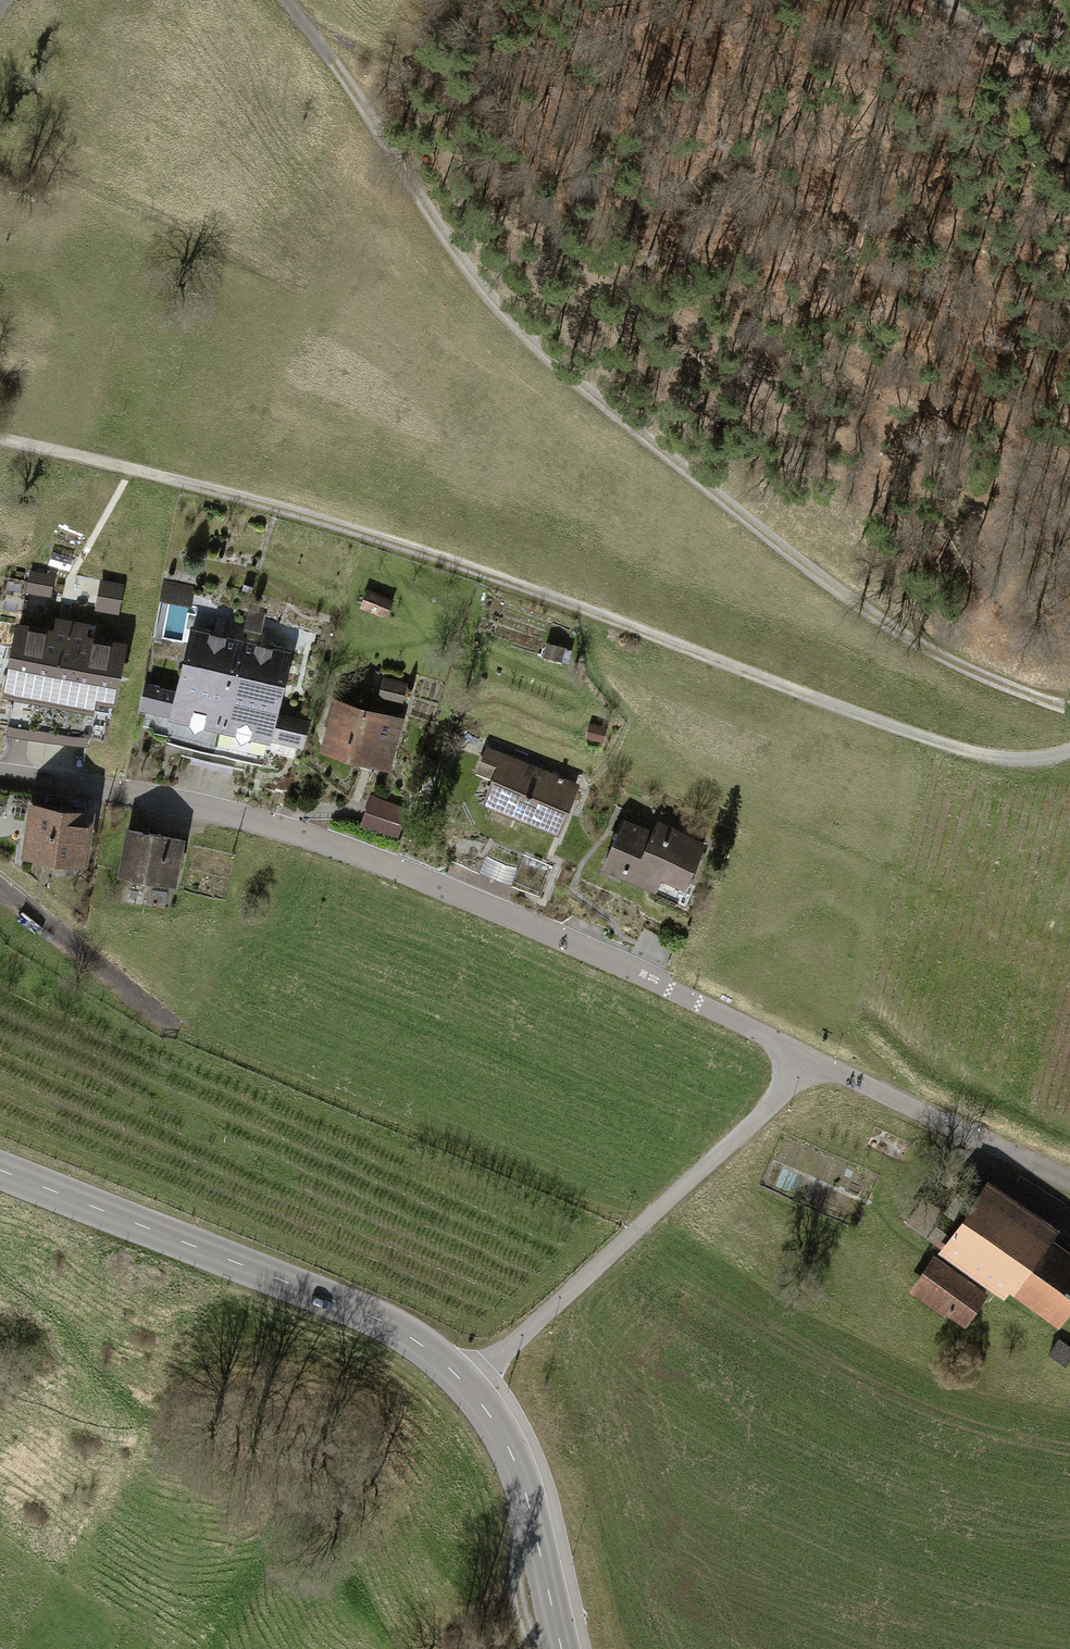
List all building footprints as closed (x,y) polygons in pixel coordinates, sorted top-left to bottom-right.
[(56,576),(31,571),(27,593),(52,598),(56,576)] [(125,584),(101,580),(97,611),(121,614),(125,584)] [(394,600),(367,590),(360,609),(387,619),(394,600)] [(265,615),(248,611),(243,631),(261,635),(265,615)] [(58,631),(20,625),(7,701),(100,717),(102,704),(122,708),(133,643),(91,636),(93,624),(60,619),(58,631)] [(146,680),(139,709),(304,748),(311,718),(272,709),(287,647),(190,625),(175,687),(146,680)] [(565,648),(547,644),(543,658),(562,662),(565,648)] [(407,683),(383,678),(378,700),(403,705),(407,683)] [(333,694),(317,746),(386,767),(403,715),(333,694)] [(489,777),(481,799),(559,829),(578,780),(484,744),(474,771),(489,777)] [(24,794),(16,852),(84,861),(91,803),(24,794)] [(408,810),(371,797),(362,825),(399,838),(408,810)] [(618,815),(597,860),(655,887),(660,875),(684,886),(705,841),(655,817),(649,830),(618,815)] [(126,825),(117,873),(176,884),(185,836),(126,825)] [(908,1289),(970,1330),(1003,1280),(1056,1315),(1069,1295),(1069,1246),(1051,1233),(1058,1222),(985,1174),(967,1201),(954,1192),(944,1206),(958,1215),(950,1227),(914,1204),(903,1221),(938,1245),(908,1289)] [(1059,1340),(1050,1353),(1065,1364),(1069,1357),(1069,1347),(1059,1340)]
